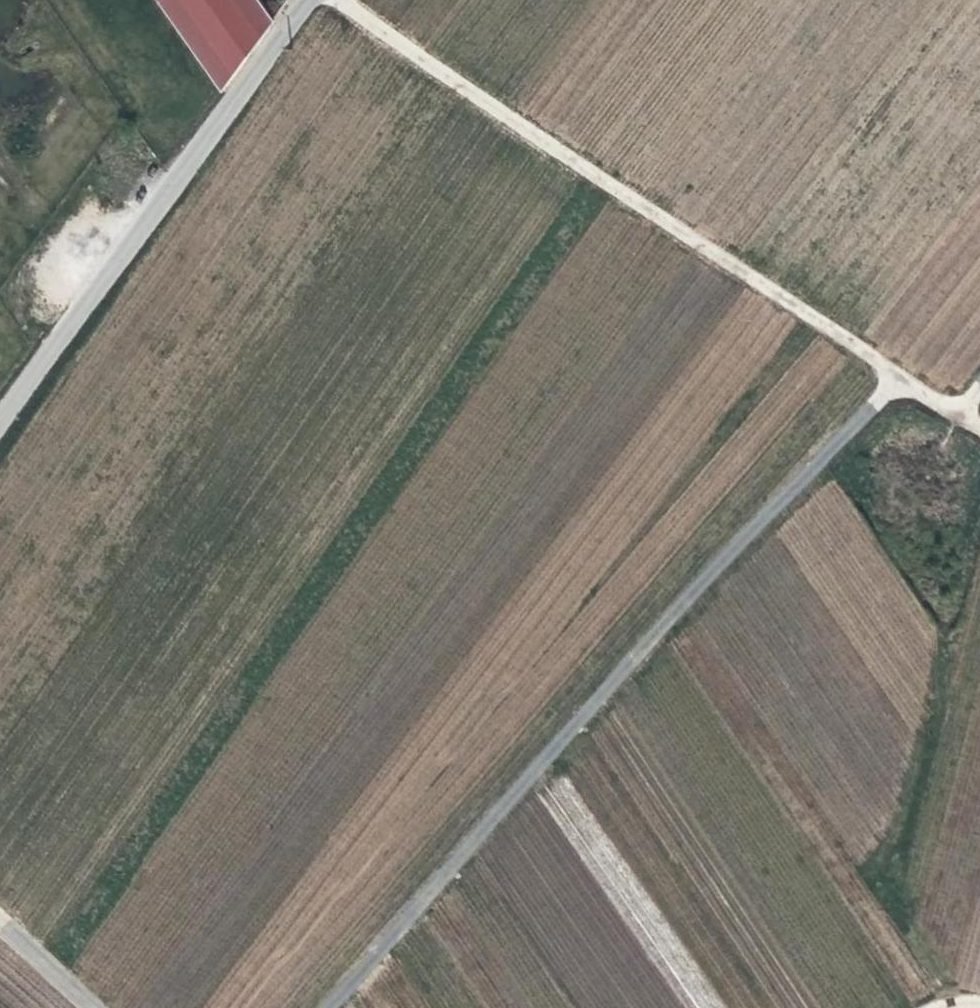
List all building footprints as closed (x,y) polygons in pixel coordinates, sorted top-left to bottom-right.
[(226,92),(275,24),(259,0),(170,0),(164,4),(161,6),(223,97),(226,92)]
